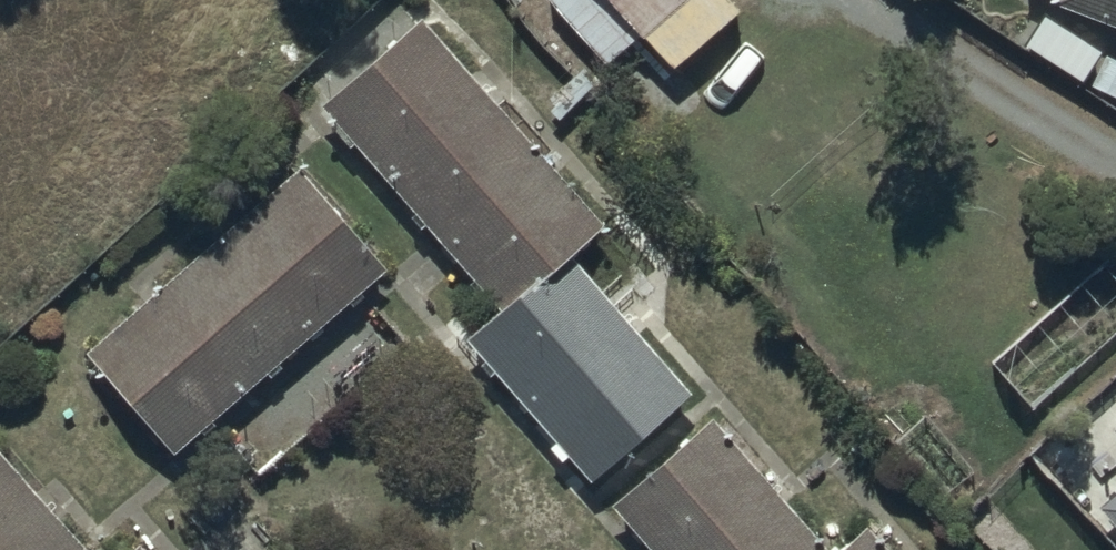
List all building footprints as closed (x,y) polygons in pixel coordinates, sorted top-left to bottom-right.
[(610,57),(637,30),(669,63),(732,0),(553,0),(610,57)] [(1115,17),(1115,0),(1070,0),(1115,17)] [(337,110),(509,304),(572,248),(607,217),(435,23),(337,110)] [(381,258),(301,165),(91,344),(171,437),(381,258)] [(1032,401),(1115,328),(1115,244),(991,354),(1032,401)] [(473,336),(595,475),(695,387),(572,248),(509,304),(473,336)] [(710,423),(614,510),(651,549),(825,549),(710,423)] [(0,450),(0,549),(83,549),(0,450)] [(1093,493),(1115,519),(1115,474),(1093,493)] [(873,527),(845,549),(894,549),(873,527)]
